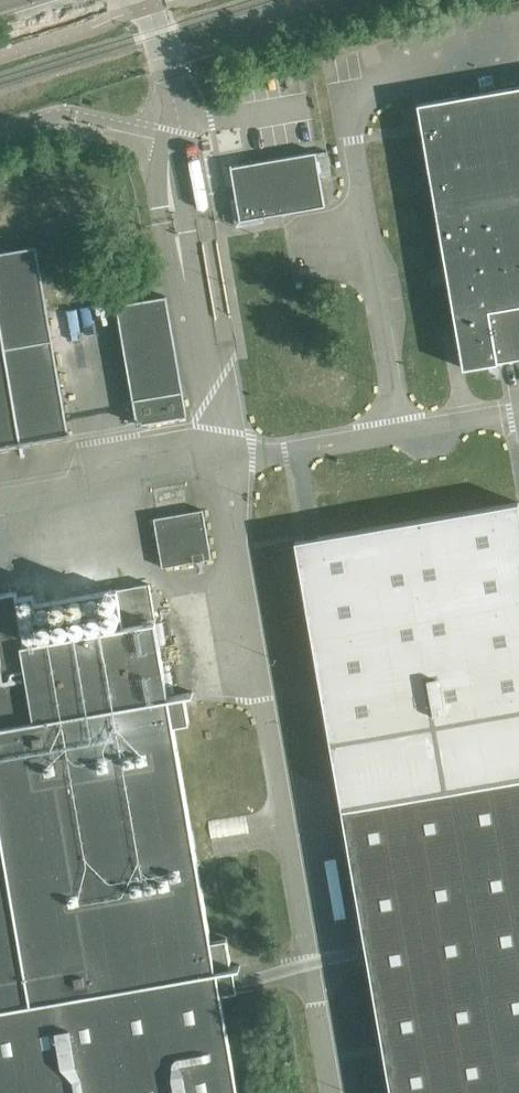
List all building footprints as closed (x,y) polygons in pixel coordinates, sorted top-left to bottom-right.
[(418,103),(457,329),(464,368),(499,362),(490,310),(518,305),(518,86),(418,103)] [(326,205),(316,151),(231,166),(237,203),(233,204),(237,225),(258,222),(257,217),(326,205)] [(48,312),(37,246),(0,252),(0,448),(69,436),(48,312)] [(443,274),(441,272),(440,272),(438,272),(437,272),(436,273),(435,274),(435,275),(435,277),(435,278),(435,279),(436,279),(437,280),(439,281),(440,280),(441,280),(442,279),(443,278),(443,277),(443,276),(443,275),(443,274)] [(187,416),(166,296),(117,305),(138,424),(187,416)] [(490,310),(499,362),(518,358),(518,305),(490,310)] [(518,777),(518,502),(325,535),(296,541),(339,785),(343,808),(518,777)] [(212,558),(203,509),(154,518),(163,567),(212,558)] [(156,620),(150,583),(118,589),(124,626),(156,620)] [(156,620),(124,626),(26,643),(17,591),(0,593),(0,725),(169,696),(156,620)] [(188,712),(185,695),(185,693),(169,696),(174,725),(175,725),(190,723),(188,712)] [(216,970),(211,940),(198,862),(174,725),(169,696),(0,725),(0,1092),(238,1092),(221,993),(216,970)] [(343,808),(370,964),(392,1092),(518,1092),(518,777),(343,808)] [(231,963),(227,938),(211,940),(216,970),(232,967),(231,963)]
